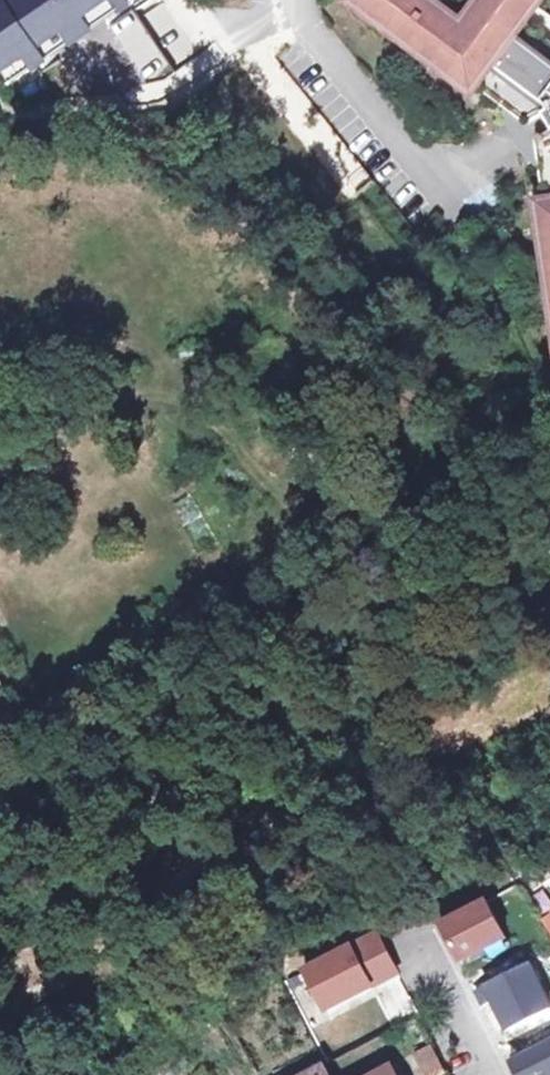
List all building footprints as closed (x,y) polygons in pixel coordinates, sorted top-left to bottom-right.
[(6,83),(57,49),(131,0),(0,0),(0,75),(6,83)] [(354,2),(363,9),(370,0),(355,0),(354,2)] [(363,9),(456,80),(459,75),(528,126),(532,133),(537,141),(549,227),(543,228),(549,278),(549,16),(538,7),(543,0),(370,0),(363,9)] [(538,7),(549,16),(549,0),(543,0),(538,7)] [(491,899),(445,922),(462,958),(487,946),(508,935),(491,899)] [(398,971),(381,934),(307,970),(326,1007),(398,971)] [(514,946),(508,935),(487,946),(492,957),(514,946)] [(504,963),(467,983),(498,1040),(535,1020),(504,963)] [(389,1019),(409,1010),(399,990),(379,999),(389,1019)] [(506,1058),(515,1074),(549,1074),(549,1036),(506,1058)] [(417,1053),(428,1074),(440,1074),(446,1072),(432,1045),(417,1053)]
